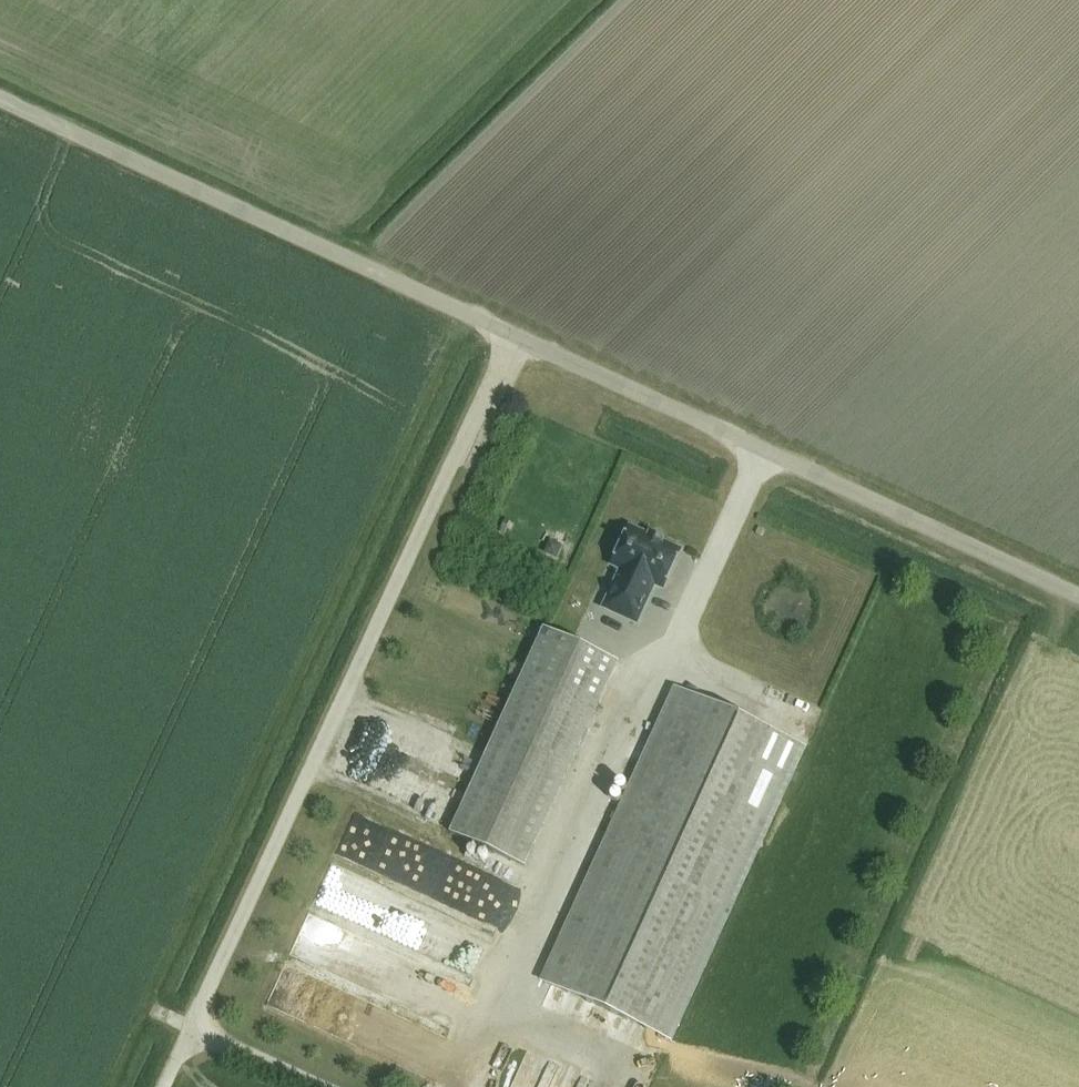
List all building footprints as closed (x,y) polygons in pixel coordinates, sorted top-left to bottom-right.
[(506,520),(501,531),(505,533),(510,522),(506,520)] [(649,537),(631,529),(614,566),(622,570),(604,608),(637,623),(654,585),(663,589),(680,551),(661,542),(662,541),(650,535),(649,537)] [(550,541),(545,553),(557,559),(563,547),(550,541)] [(525,867),(618,663),(545,630),(452,834),(525,867)] [(545,983),(573,996),(668,1040),(767,822),(771,824),(805,749),(675,689),(636,774),(640,776),(545,983)]
